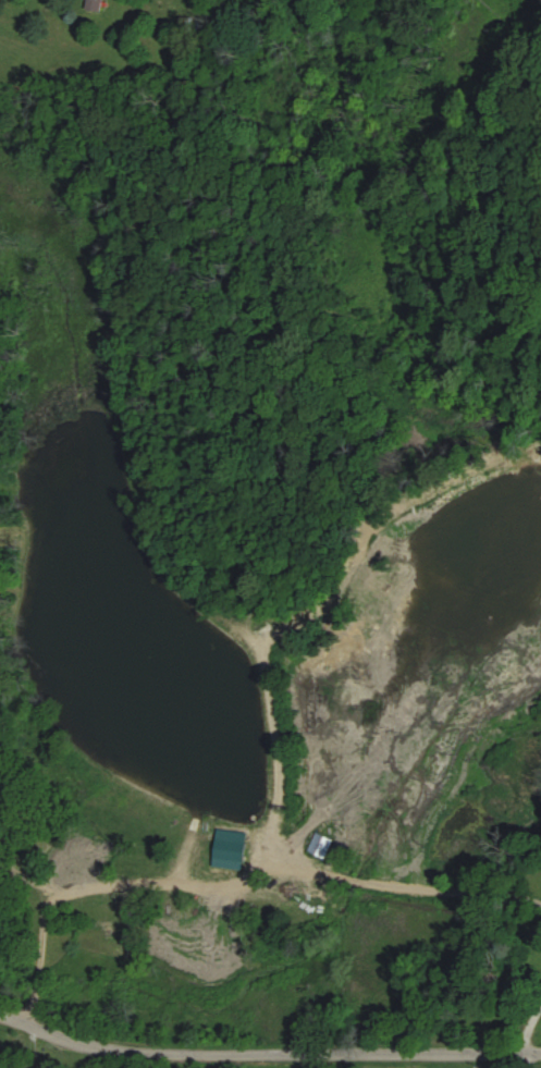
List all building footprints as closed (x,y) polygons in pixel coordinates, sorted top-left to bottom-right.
[(88,10),(104,11),(105,0),(89,0),(88,10)] [(215,868),(245,871),(249,833),(219,830),(215,868)] [(334,841),(317,833),(308,853),(326,860),(334,841)]
